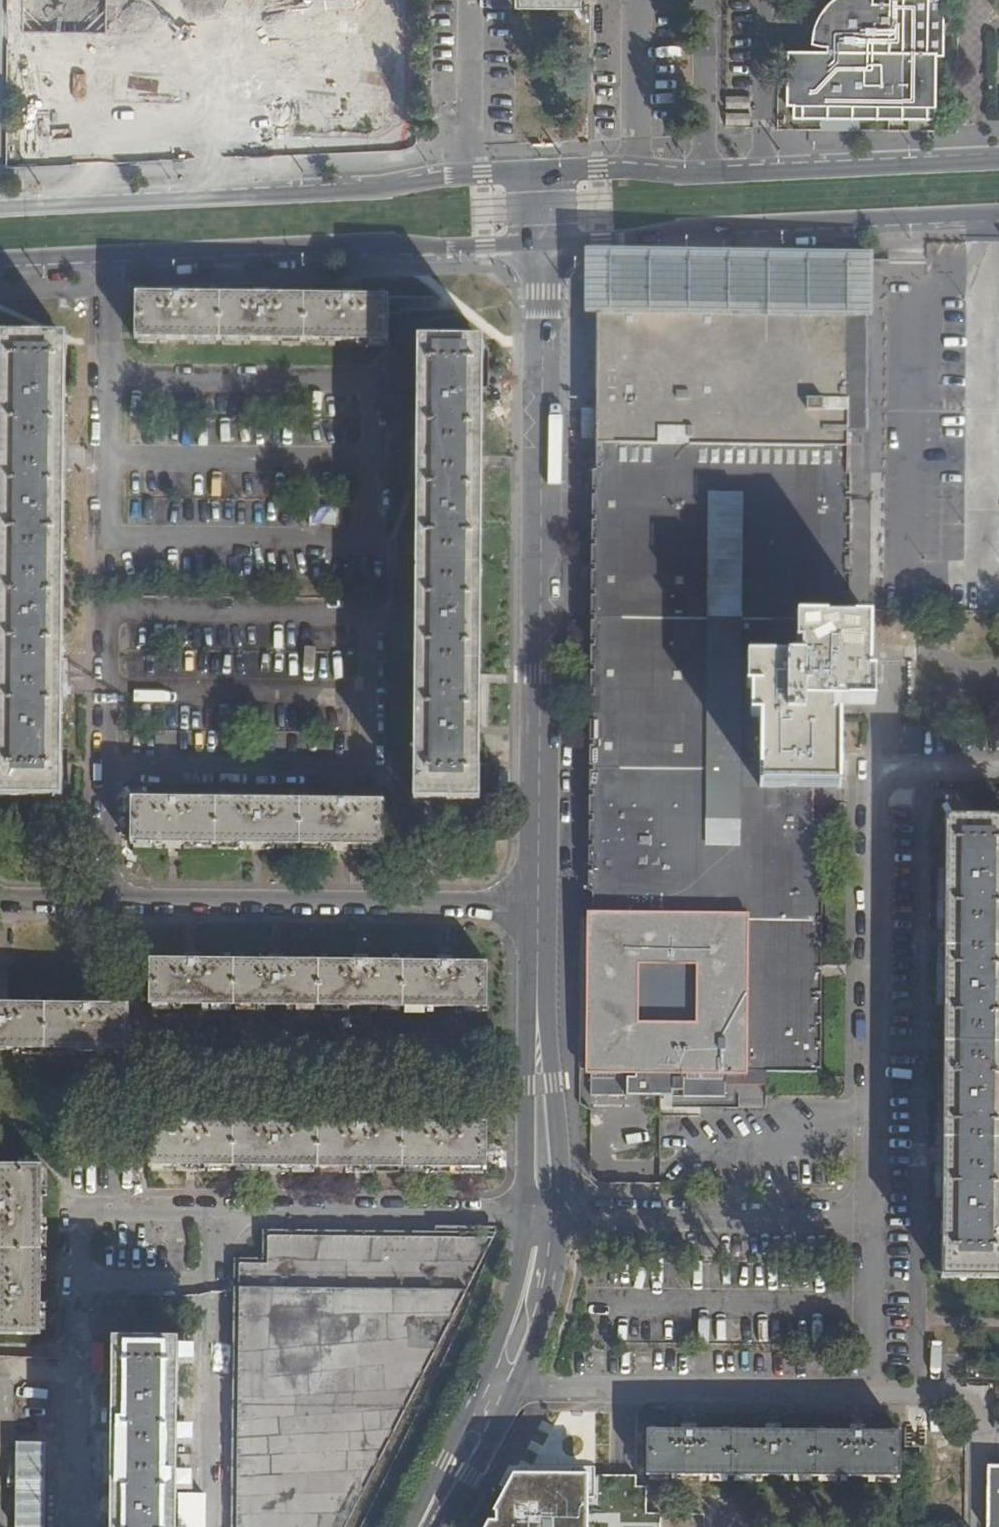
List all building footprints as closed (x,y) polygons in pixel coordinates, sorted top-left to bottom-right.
[(841,0),(836,5),(828,12),(824,19),(819,25),(816,36),(814,47),(830,50),(830,52),(789,51),(789,104),(795,105),(796,117),(933,118),(935,56),(942,56),(943,0),(841,0)] [(749,124),(748,95),(724,96),(724,125),(749,124)] [(800,316),(800,257),(768,256),(601,255),(574,254),(574,293),(574,317),(588,317),(757,316),(800,316)] [(757,316),(588,317),(586,468),(593,894),(662,894),(662,918),(748,918),(747,1071),(756,1071),(816,1072),(818,816),(807,816),(807,806),(807,793),(807,781),(762,781),(762,718),(753,718),(753,689),(749,689),(749,660),(803,660),(803,648),(797,648),(797,619),(826,619),(826,623),(846,623),(848,432),(863,432),(866,315),(867,256),(800,257),(800,316),(757,316)] [(138,338),(387,341),(387,299),(139,296),(138,338)] [(61,789),(65,341),(3,340),(0,624),(0,788),(61,789)] [(419,354),(481,355),(482,343),(419,343),(419,354)] [(479,802),(481,355),(419,354),(417,801),(479,802)] [(821,781),(840,781),(840,717),(832,717),(832,703),(848,703),(870,703),(870,674),(870,653),(870,619),(854,619),(854,623),(846,623),(826,623),(826,619),(797,619),(797,648),(803,648),(803,660),(749,660),(749,689),(753,689),(753,718),(762,718),(762,781),(807,781),(821,781)] [(61,789),(0,788),(0,799),(61,799),(61,789)] [(134,801),(134,843),(383,845),(383,802),(134,801)] [(942,1267),(998,1268),(998,820),(945,819),(942,1267)] [(593,918),(592,1074),(747,1074),(747,1071),(748,918),(662,918),(593,918)] [(151,960),(151,1004),(488,1007),(488,963),(151,960)] [(130,1050),(130,1007),(0,1005),(0,1049),(130,1050)] [(151,1122),(151,1165),(487,1169),(487,1125),(151,1122)] [(43,1167),(0,1166),(0,1334),(42,1334),(43,1167)] [(233,1526),(347,1526),(467,1291),(496,1234),(264,1231),(264,1259),(235,1259),(233,1526)] [(942,1267),(942,1278),(998,1278),(998,1268),(942,1267)] [(179,1340),(114,1340),(112,1526),(178,1526),(179,1340)] [(648,1431),(647,1475),(900,1478),(900,1433),(648,1431)] [(991,1466),(990,1526),(998,1526),(998,1467),(991,1466)]
